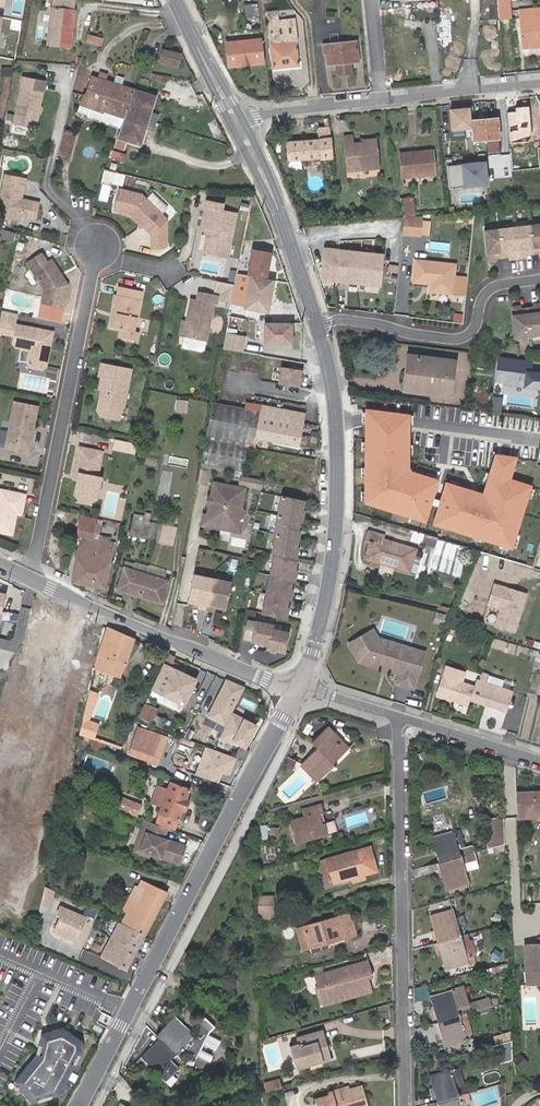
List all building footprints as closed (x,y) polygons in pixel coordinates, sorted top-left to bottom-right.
[(499,20),(510,19),(509,0),(497,0),(499,20)] [(253,17),(252,6),(243,7),(244,18),(253,17)] [(523,46),(539,45),(539,6),(521,8),(523,46)] [(68,49),(72,12),(48,10),(45,47),(68,49)] [(385,25),(402,25),(402,10),(385,10),(385,25)] [(299,66),(295,33),(278,35),(277,22),(269,23),(270,36),(273,69),(299,66)] [(86,35),(101,39),(104,32),(88,27),(86,35)] [(228,67),(263,63),(260,40),(232,43),(232,40),(229,41),(229,43),(226,44),(228,67)] [(356,42),(323,45),(324,54),(328,54),(328,65),(343,64),(344,76),(352,75),(351,63),(359,62),(356,42)] [(158,62),(177,67),(180,55),(162,50),(158,62)] [(118,127),(116,134),(115,139),(125,142),(140,146),(145,127),(147,119),(148,117),(150,112),(154,96),(101,80),(97,79),(94,78),(89,76),(83,94),(81,94),(78,104),(89,108),(86,116),(106,123),(118,127)] [(36,113),(42,82),(20,78),(11,124),(33,129),(36,114),(36,113)] [(78,104),(75,112),(86,116),(89,108),(78,104)] [(471,108),(452,110),(453,130),(473,128),(471,108)] [(147,119),(155,122),(158,114),(150,112),(148,117),(147,119)] [(490,152),(501,151),(498,118),(472,121),(473,128),(474,141),(489,140),(490,152)] [(145,127),(153,130),(155,122),(147,119),(145,127)] [(331,157),(329,138),(328,127),(319,128),(320,139),(286,142),(288,160),(331,157)] [(68,157),(74,133),(63,130),(56,155),(68,157)] [(360,138),(360,142),(354,143),(353,135),(343,136),(346,168),(379,165),(376,137),(360,138)] [(125,142),(115,139),(113,146),(123,150),(125,142)] [(403,174),(435,171),(433,148),(401,151),(403,174)] [(122,156),(108,153),(107,159),(121,163),(122,156)] [(486,159),(461,161),(462,164),(448,165),(450,186),(488,183),(486,159)] [(21,180),(0,176),(0,177),(0,219),(6,220),(12,216),(21,217),(21,219),(31,221),(34,203),(17,200),(21,180)] [(126,214),(147,234),(146,248),(159,248),(161,247),(162,219),(139,195),(116,189),(111,210),(126,214)] [(403,198),(405,217),(417,216),(415,197),(403,198)] [(204,203),(199,229),(203,230),(206,230),(205,235),(201,253),(224,258),(233,216),(218,213),(220,206),(204,203)] [(528,226),(532,253),(539,253),(539,255),(539,225),(528,226)] [(532,253),(528,226),(513,228),(517,257),(524,256),(524,254),(532,253)] [(517,257),(513,228),(498,229),(501,256),(508,255),(508,258),(517,257)] [(501,256),(498,229),(482,231),(486,260),(494,259),(494,257),(501,256)] [(0,231),(0,239),(11,242),(13,235),(0,231)] [(383,254),(324,248),(321,279),(379,286),(383,254)] [(247,299),(240,298),(239,306),(246,308),(267,311),(271,281),(264,280),(268,254),(251,251),(246,276),(250,277),(247,299)] [(63,286),(47,259),(43,262),(38,254),(23,263),(39,291),(37,305),(58,309),(63,286)] [(429,293),(451,295),(454,266),(415,262),(413,283),(430,285),(429,293)] [(246,276),(236,274),(234,285),(232,297),(240,298),(247,299),(250,277),(246,276)] [(234,285),(227,284),(225,295),(232,296),(234,285)] [(115,287),(107,328),(117,330),(116,339),(133,342),(134,332),(130,331),(137,292),(115,287)] [(204,349),(213,306),(216,307),(216,304),(218,296),(198,292),(196,300),(191,299),(187,320),(183,319),(180,335),(183,336),(182,344),(184,347),(201,351),(204,349)] [(529,333),(539,332),(539,302),(533,303),(533,306),(526,307),(529,333)] [(510,306),(514,335),(529,333),(526,307),(518,308),(518,305),(510,306)] [(290,326),(264,326),(265,346),(290,345),(290,326)] [(41,368),(47,334),(13,327),(9,347),(11,349),(25,352),(23,366),(26,370),(36,372),(41,368)] [(223,350),(233,352),(235,339),(225,337),(223,350)] [(451,362),(406,356),(402,389),(447,395),(451,362)] [(498,357),(495,384),(539,388),(539,362),(498,357)] [(99,388),(94,411),(97,415),(117,419),(119,408),(121,407),(128,370),(98,365),(96,376),(98,376),(96,388),(99,388)] [(280,383),(303,385),(304,367),(282,365),(280,383)] [(491,392),(482,391),(480,410),(488,411),(491,392)] [(213,403),(201,470),(241,475),(248,447),(253,448),(256,439),(262,406),(254,405),(252,411),(246,410),(213,403)] [(25,456),(33,410),(12,405),(2,452),(25,456)] [(273,442),(298,446),(303,414),(262,406),(256,439),(273,442)] [(147,415),(144,427),(151,428),(153,416),(147,415)] [(136,452),(138,441),(116,438),(115,448),(136,452)] [(409,444),(366,439),(364,507),(412,520),(414,513),(428,517),(436,481),(408,474),(409,444)] [(73,495),(94,498),(98,474),(95,474),(99,452),(76,448),(71,473),(77,475),(76,480),(73,495)] [(484,493),(446,483),(435,519),(449,523),(447,530),(513,549),(531,486),(510,480),(516,458),(497,455),(484,493)] [(260,481),(240,478),(239,486),(258,489),(260,481)] [(243,490),(212,484),(210,498),(208,507),(206,517),(204,523),(235,529),(236,524),(237,521),(240,519),(242,512),(240,509),(243,490)] [(8,535),(13,515),(17,516),(22,496),(0,491),(0,533),(8,535)] [(89,503),(94,498),(73,495),(77,502),(89,503)] [(299,512),(301,502),(280,497),(272,534),(274,535),(270,553),(294,558),(296,549),(293,549),(297,530),(295,530),(297,520),(299,521),(301,512),(299,512)] [(142,518),(131,516),(130,519),(146,523),(148,515),(143,514),(142,518)] [(204,523),(206,517),(202,516),(199,526),(239,534),(240,525),(236,524),(235,529),(204,523)] [(80,517),(75,536),(83,539),(79,548),(72,582),(103,589),(112,543),(108,542),(92,539),(96,520),(80,517)] [(101,521),(96,520),(92,539),(108,542),(108,539),(97,537),(101,521)] [(170,544),(173,529),(133,520),(130,532),(127,531),(126,535),(170,544)] [(362,559),(388,567),(388,568),(406,573),(413,550),(380,539),(381,536),(364,531),(361,540),(367,542),(362,559)] [(427,534),(425,541),(446,547),(440,568),(452,571),(460,543),(427,534)] [(130,562),(127,569),(163,581),(166,573),(130,562)] [(163,581),(127,569),(122,568),(115,590),(161,605),(168,582),(163,581)] [(292,581),(270,576),(267,595),(288,600),(290,600),(292,591),(289,591),(290,588),(292,581)] [(212,581),(193,577),(188,600),(199,602),(199,605),(198,609),(206,611),(214,612),(215,608),(215,606),(226,608),(231,584),(212,581)] [(528,593),(494,583),(487,605),(500,609),(494,627),(516,633),(528,593)] [(288,600),(267,595),(263,614),(286,619),(288,610),(286,610),(286,606),(288,600)] [(275,624),(248,619),(243,641),(268,646),(267,650),(285,654),(289,632),(274,629),(275,624)] [(133,637),(107,626),(97,656),(95,667),(120,676),(133,637)] [(396,682),(413,687),(424,651),(377,638),(373,629),(349,643),(359,661),(399,673),(396,682)] [(533,641),(526,638),(524,644),(532,646),(533,641)] [(173,657),(168,654),(148,696),(165,704),(168,698),(182,704),(194,680),(168,667),(173,657)] [(481,704),(484,691),(474,688),(475,687),(462,683),(465,673),(446,667),(436,695),(468,705),(469,700),(481,704)] [(246,687),(225,677),(205,718),(225,727),(220,739),(231,745),(233,741),(246,747),(257,724),(233,713),(246,687)] [(510,691),(477,680),(475,687),(474,688),(484,691),(481,704),(484,705),(504,711),(510,691)] [(94,712),(96,701),(87,699),(83,718),(90,720),(91,712),(94,712)] [(161,728),(172,732),(175,724),(164,720),(151,714),(154,709),(144,705),(138,717),(161,728)] [(90,720),(83,718),(80,733),(95,737),(99,723),(90,720)] [(166,738),(136,728),(127,752),(135,755),(157,763),(166,738)] [(316,749),(300,764),(316,782),(332,768),(333,769),(334,768),(331,764),(346,751),(326,729),(311,743),(316,749)] [(94,740),(79,735),(77,743),(102,753),(105,744),(94,740)] [(121,746),(95,737),(94,740),(105,744),(120,748),(121,746)] [(233,755),(244,760),(249,751),(238,746),(233,755)] [(236,759),(205,748),(196,774),(219,782),(222,773),(230,776),(236,759)] [(296,761),(287,756),(282,765),(292,770),(296,761)] [(161,803),(154,822),(173,829),(176,821),(177,821),(180,811),(183,812),(187,802),(184,801),(187,791),(168,784),(166,788),(157,785),(152,800),(161,803)] [(517,792),(518,818),(539,817),(539,791),(517,792)] [(138,804),(120,798),(118,804),(115,803),(113,806),(135,814),(138,804)] [(333,821),(323,823),(321,813),(322,813),(320,805),(300,809),(302,818),(288,821),(293,843),(327,835),(336,832),(333,821)] [(504,839),(503,815),(503,814),(486,815),(487,850),(504,845),(504,839)] [(165,828),(144,820),(133,850),(149,856),(150,852),(178,863),(184,846),(162,837),(165,828)] [(440,863),(476,853),(474,845),(465,847),(464,844),(461,844),(459,834),(456,835),(455,831),(433,836),(440,863)] [(504,851),(504,845),(487,850),(488,853),(496,851),(496,853),(504,851)] [(370,846),(316,861),(323,886),(351,878),(352,882),(366,878),(365,874),(377,870),(370,846)] [(478,860),(476,853),(440,863),(447,888),(469,882),(465,871),(477,867),(476,861),(478,860)] [(145,935),(167,892),(142,881),(138,888),(135,886),(123,909),(128,911),(121,923),(145,935)] [(53,905),(56,888),(45,886),(42,904),(53,905)] [(258,900),(258,915),(273,915),(273,900),(258,900)] [(88,917),(63,907),(52,932),(77,942),(88,917)] [(327,948),(326,944),(357,935),(350,911),(295,928),(302,951),(309,949),(310,953),(327,948)] [(439,943),(460,937),(453,911),(432,917),(439,943)] [(121,923),(118,922),(100,957),(127,970),(145,935),(121,923)] [(466,935),(460,937),(439,943),(445,969),(467,963),(466,959),(475,956),(471,941),(468,942),(466,935)] [(524,944),(526,983),(539,983),(539,944),(524,944)] [(323,973),(322,967),(313,970),(314,970),(312,971),(321,1005),(371,991),(367,977),(372,975),(367,955),(365,955),(367,960),(323,973)] [(509,972),(507,965),(496,968),(498,975),(509,972)] [(191,984),(184,991),(196,1004),(203,997),(191,984)] [(437,1022),(466,1014),(491,1007),(489,999),(469,1005),(464,987),(460,988),(430,997),(437,1022)] [(184,991),(182,993),(194,1006),(196,1004),(184,991)] [(205,1034),(213,1025),(204,1016),(198,1021),(196,1029),(192,1033),(173,1014),(154,1034),(157,1038),(175,1054),(181,1047),(192,1054),(205,1034)] [(472,1034),(466,1014),(437,1022),(444,1048),(466,1042),(464,1036),(472,1034)] [(62,1028),(41,1034),(35,1054),(14,1081),(31,1104),(59,1095),(82,1051),(82,1041),(62,1028)] [(323,1029),(296,1037),(298,1043),(290,1046),(297,1069),(332,1059),(323,1029)] [(512,1042),(511,1032),(500,1036),(503,1045),(511,1042),(512,1042)] [(214,1061),(221,1038),(207,1034),(200,1057),(214,1061)] [(175,1064),(180,1059),(175,1054),(157,1038),(138,1057),(164,1082),(179,1067),(175,1064)] [(499,1064),(512,1060),(511,1042),(503,1045),(494,1047),(499,1064)] [(437,1103),(466,1095),(459,1070),(431,1077),(437,1103)] [(279,1078),(269,1081),(272,1089),(282,1086),(279,1078)] [(335,1090),(336,1091),(327,1094),(328,1096),(314,1100),(316,1105),(368,1105),(362,1086),(349,1090),(348,1086),(335,1090)] [(466,1095),(437,1103),(438,1105),(462,1105),(471,1103),(468,1094),(466,1095)]
